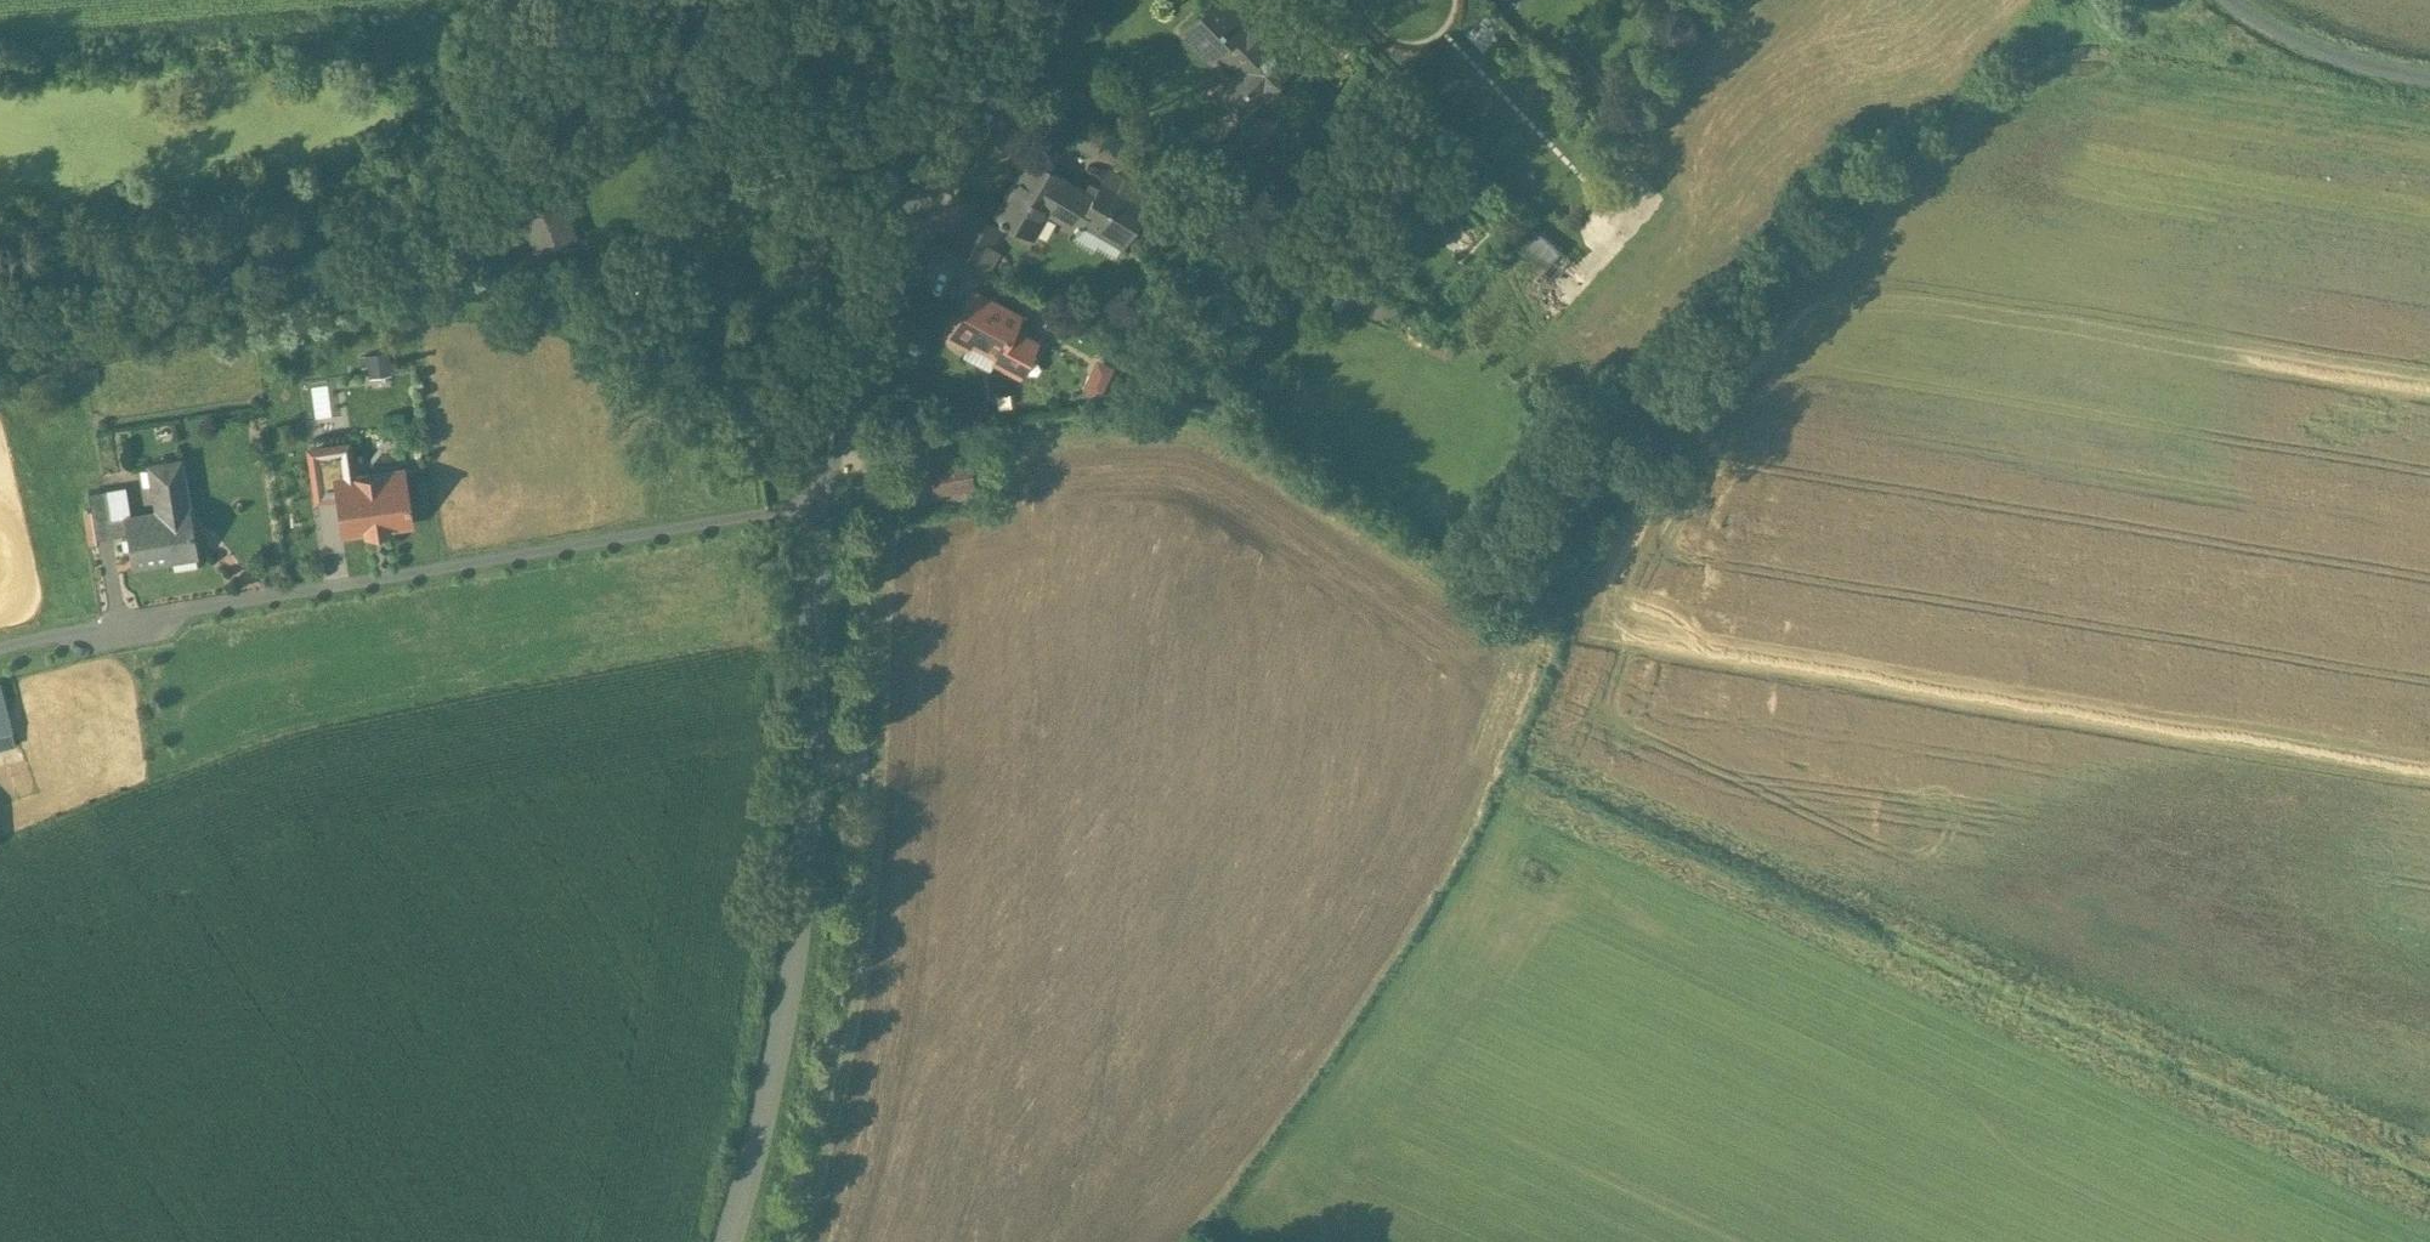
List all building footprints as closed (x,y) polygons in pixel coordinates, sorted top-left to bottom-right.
[(1237,32),(1210,2),(1176,38),(1203,62),(1212,52),(1232,71),(1210,94),(1237,119),(1287,68),(1264,45),(1283,25),(1299,9),(1291,0),(1269,0),(1237,32)] [(1293,39),(1284,31),(1275,40),(1284,48),(1293,39)] [(1064,177),(1028,156),(994,214),(1031,235),(1046,207),(1077,225),(1081,217),(1093,196),(1092,195),(1063,179),(1064,177)] [(1152,189),(1127,174),(1120,188),(1144,202),(1152,189)] [(750,182),(740,177),(735,187),(744,192),(750,182)] [(1120,188),(1102,178),(1092,195),(1093,196),(1081,217),(1093,224),(1100,222),(1119,234),(1126,232),(1144,202),(1120,188)] [(547,200),(529,208),(535,223),(522,229),(529,246),(561,232),(547,200)] [(972,211),(952,246),(979,263),(1000,227),(972,211)] [(1545,270),(1564,249),(1540,227),(1521,248),(1545,270)] [(1019,317),(972,293),(948,340),(971,352),(974,347),(997,359),(994,364),(1022,378),(1039,344),(1012,331),(1019,317)] [(368,352),(371,376),(394,372),(391,349),(368,352)] [(1104,392),(1116,363),(1098,355),(1085,384),(1104,392)] [(345,445),(309,450),(316,498),(338,495),(336,481),(350,479),(345,445)] [(184,459),(153,464),(161,511),(128,516),(136,564),(201,553),(193,505),(191,506),(184,459)] [(969,461),(931,467),(935,493),(973,486),(969,461)] [(139,490),(147,488),(151,506),(156,505),(147,465),(134,468),(139,490)] [(350,479),(336,481),(338,495),(343,531),(408,522),(401,472),(350,479)] [(109,488),(93,491),(95,507),(100,537),(116,535),(109,488)] [(0,682),(0,734),(20,729),(8,680),(0,682)]
